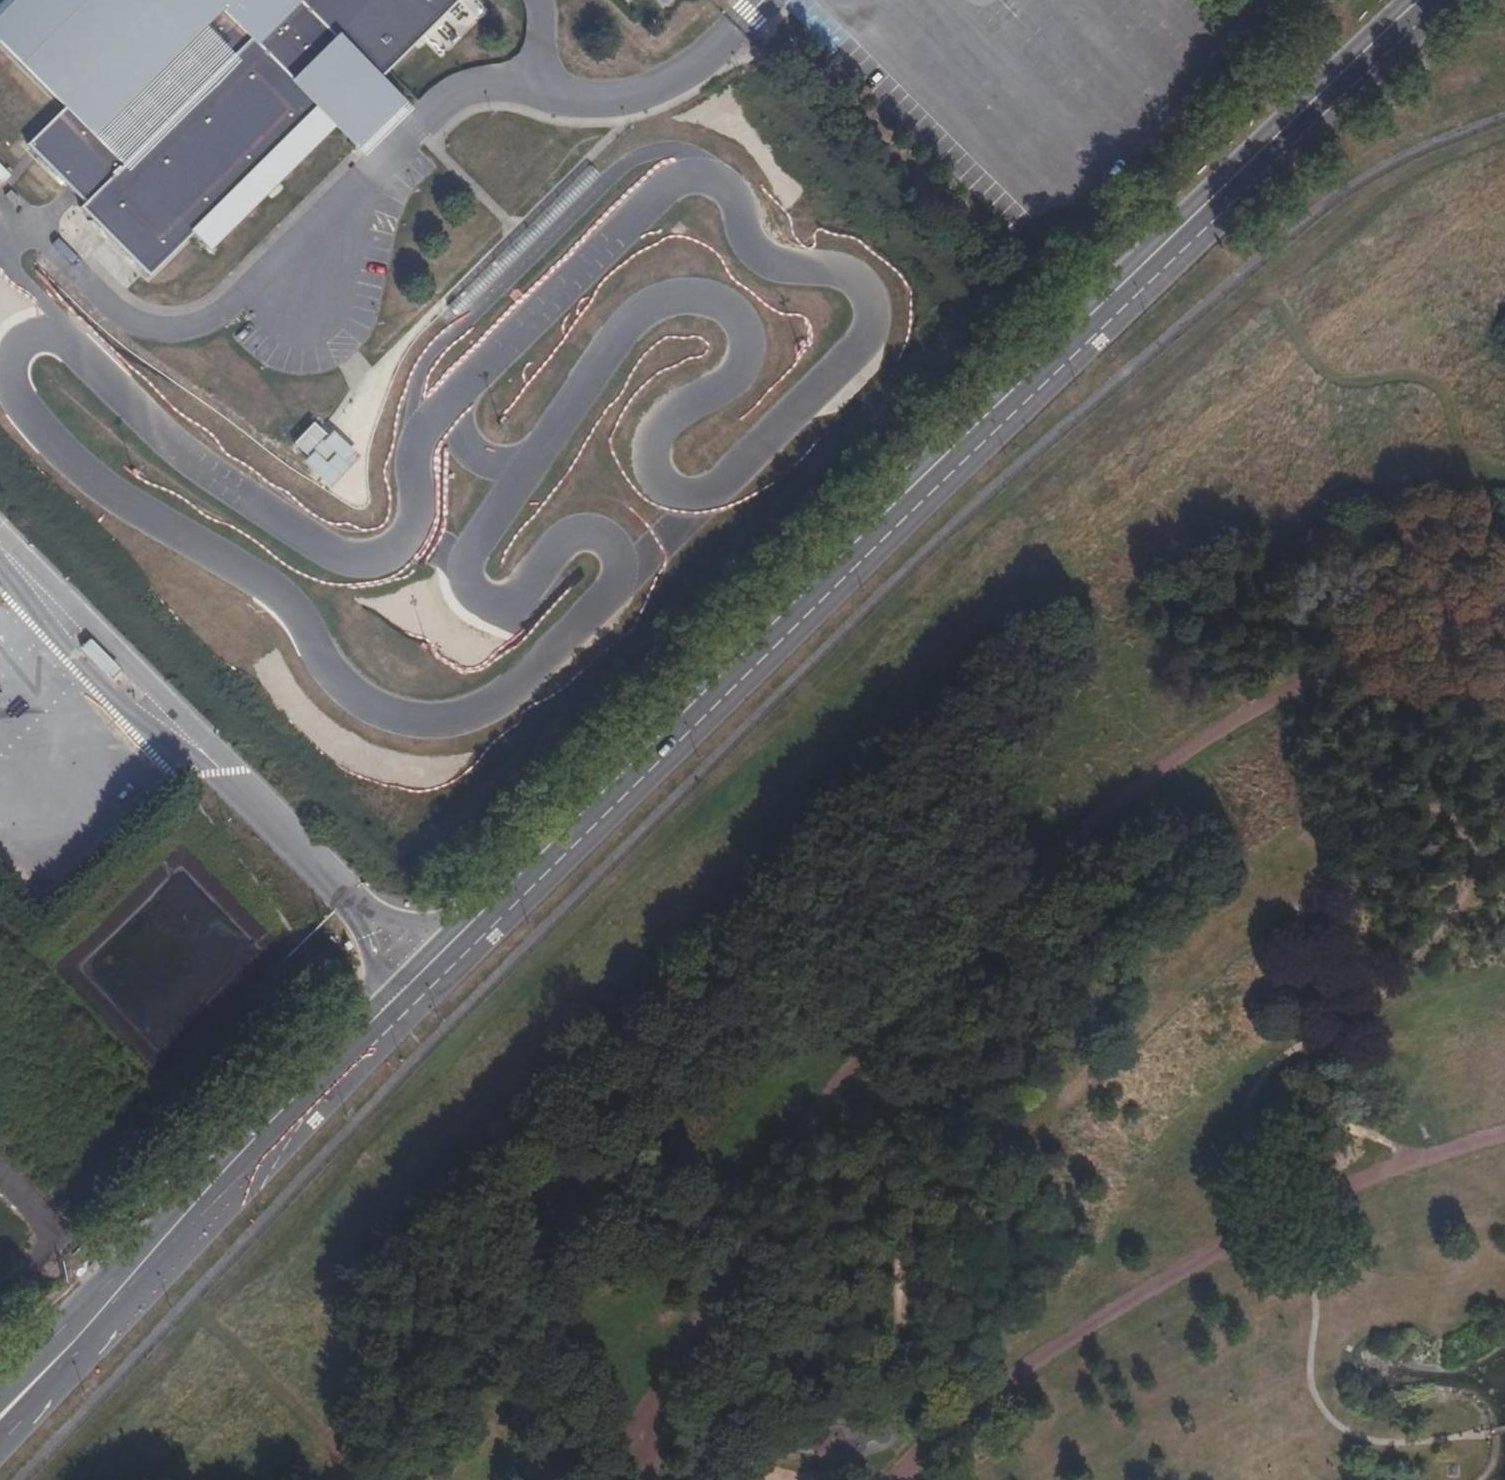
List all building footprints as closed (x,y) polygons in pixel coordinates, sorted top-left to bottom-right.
[(0,6),(0,33),(68,100),(30,138),(88,196),(84,200),(153,269),(324,95),(320,91),(360,51),(380,70),(449,0),(6,0),(0,6)] [(445,54),(477,18),(456,0),(453,0),(422,34),(445,54)] [(8,175),(0,167),(0,183),(8,175)] [(313,418),(287,447),(329,485),(355,456),(313,418)] [(874,1435),(850,1443),(855,1457),(879,1449),(874,1435)]
